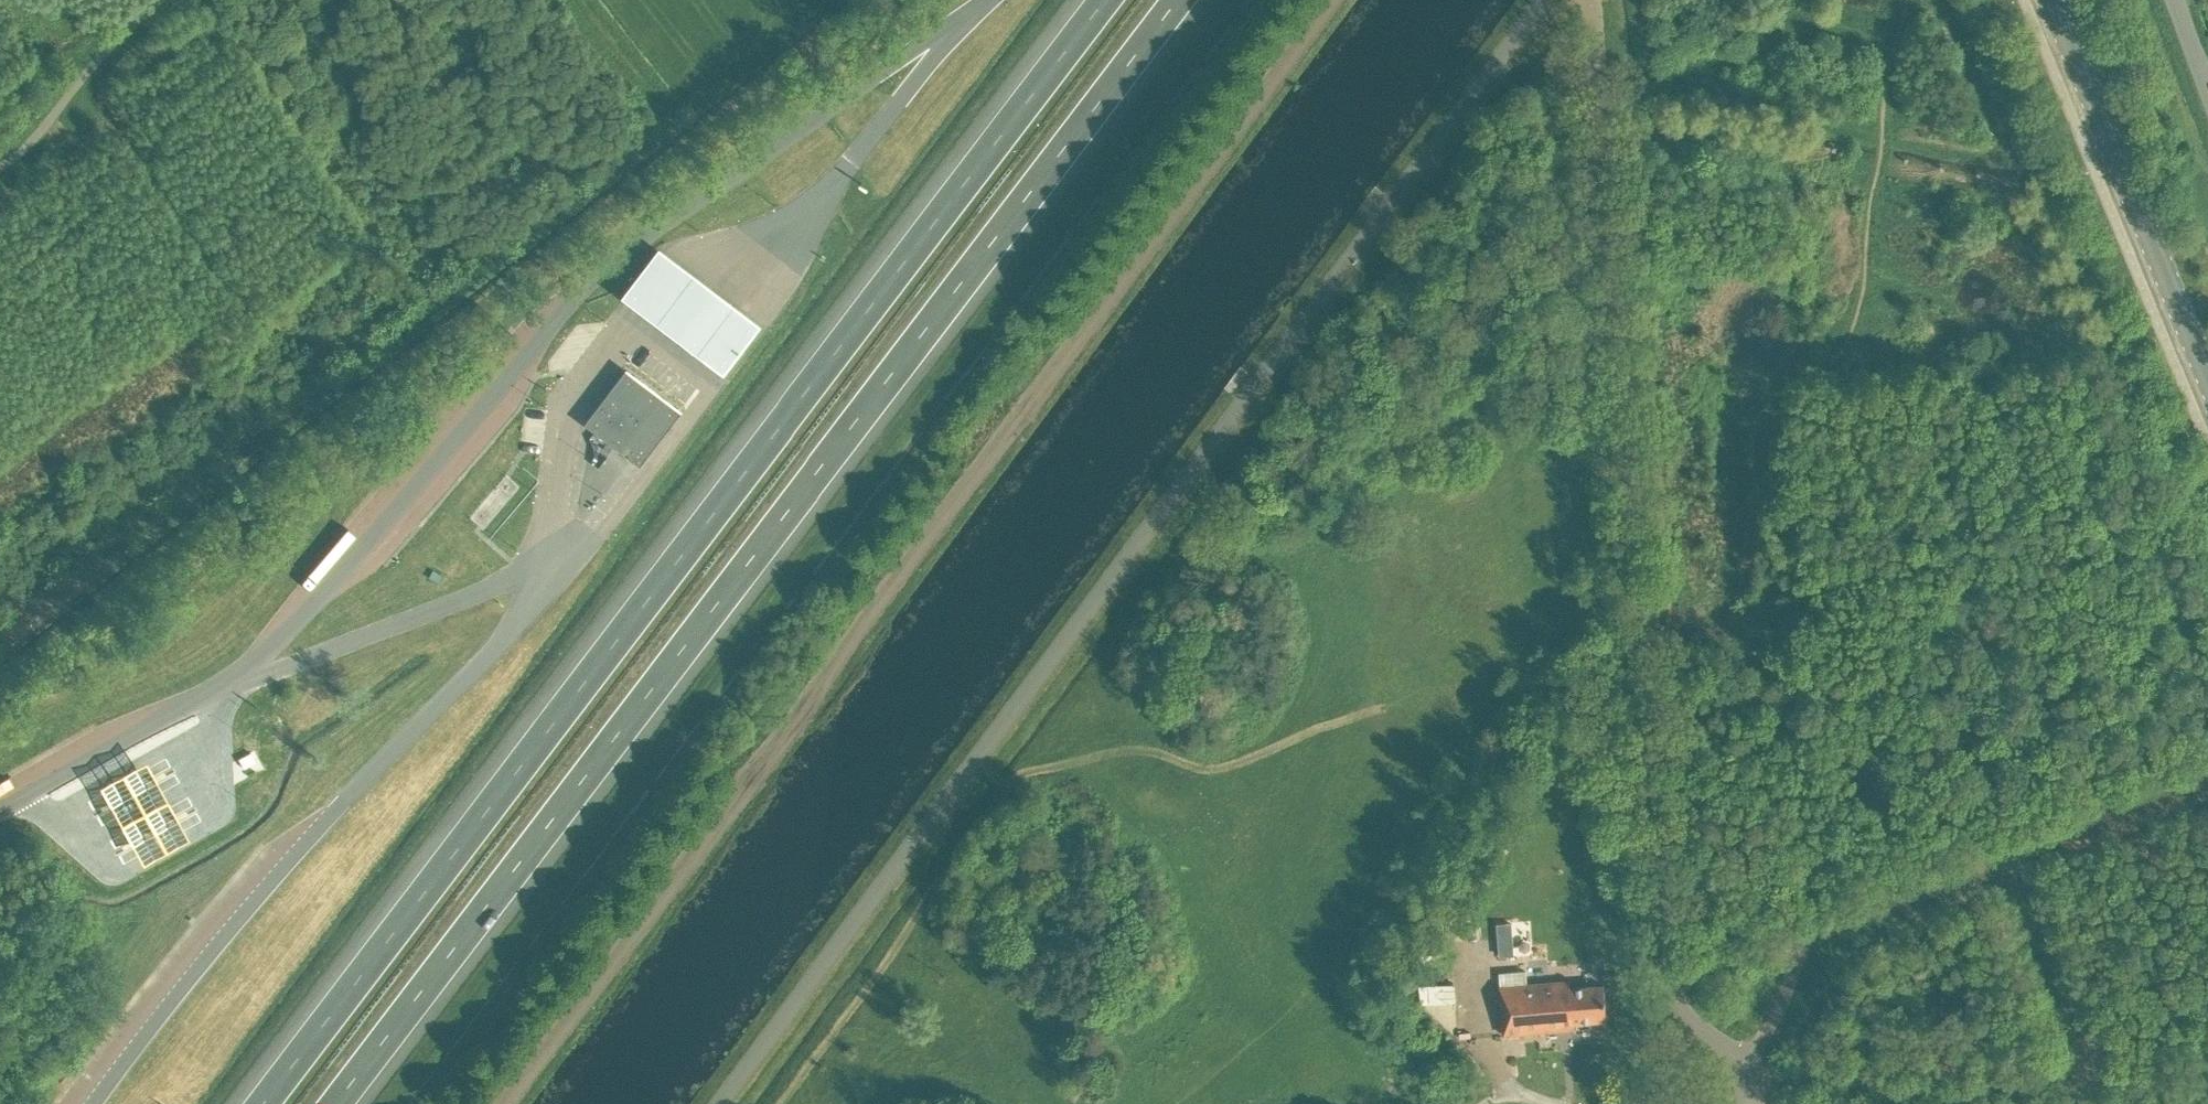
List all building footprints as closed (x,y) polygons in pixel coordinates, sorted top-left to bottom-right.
[(658,248),(621,298),(630,305),(664,330),(688,348),(713,367),(723,374),(760,324),(751,317),(728,300),(701,280),(668,255),(658,248)] [(625,373),(587,423),(619,448),(637,462),(676,411),(658,398),(625,373)] [(146,759),(99,785),(103,791),(121,824),(138,854),(142,862),(188,836),(184,828),(167,798),(149,766),(146,759)] [(1514,955),(1513,944),(1498,945),(1499,956),(1514,955)] [(1415,1000),(1449,998),(1448,980),(1414,981),(1415,1000)] [(1608,1019),(1605,985),(1571,987),(1570,980),(1539,983),(1528,984),(1500,986),(1504,1034),(1574,1028),(1573,1022),(1608,1019)]
